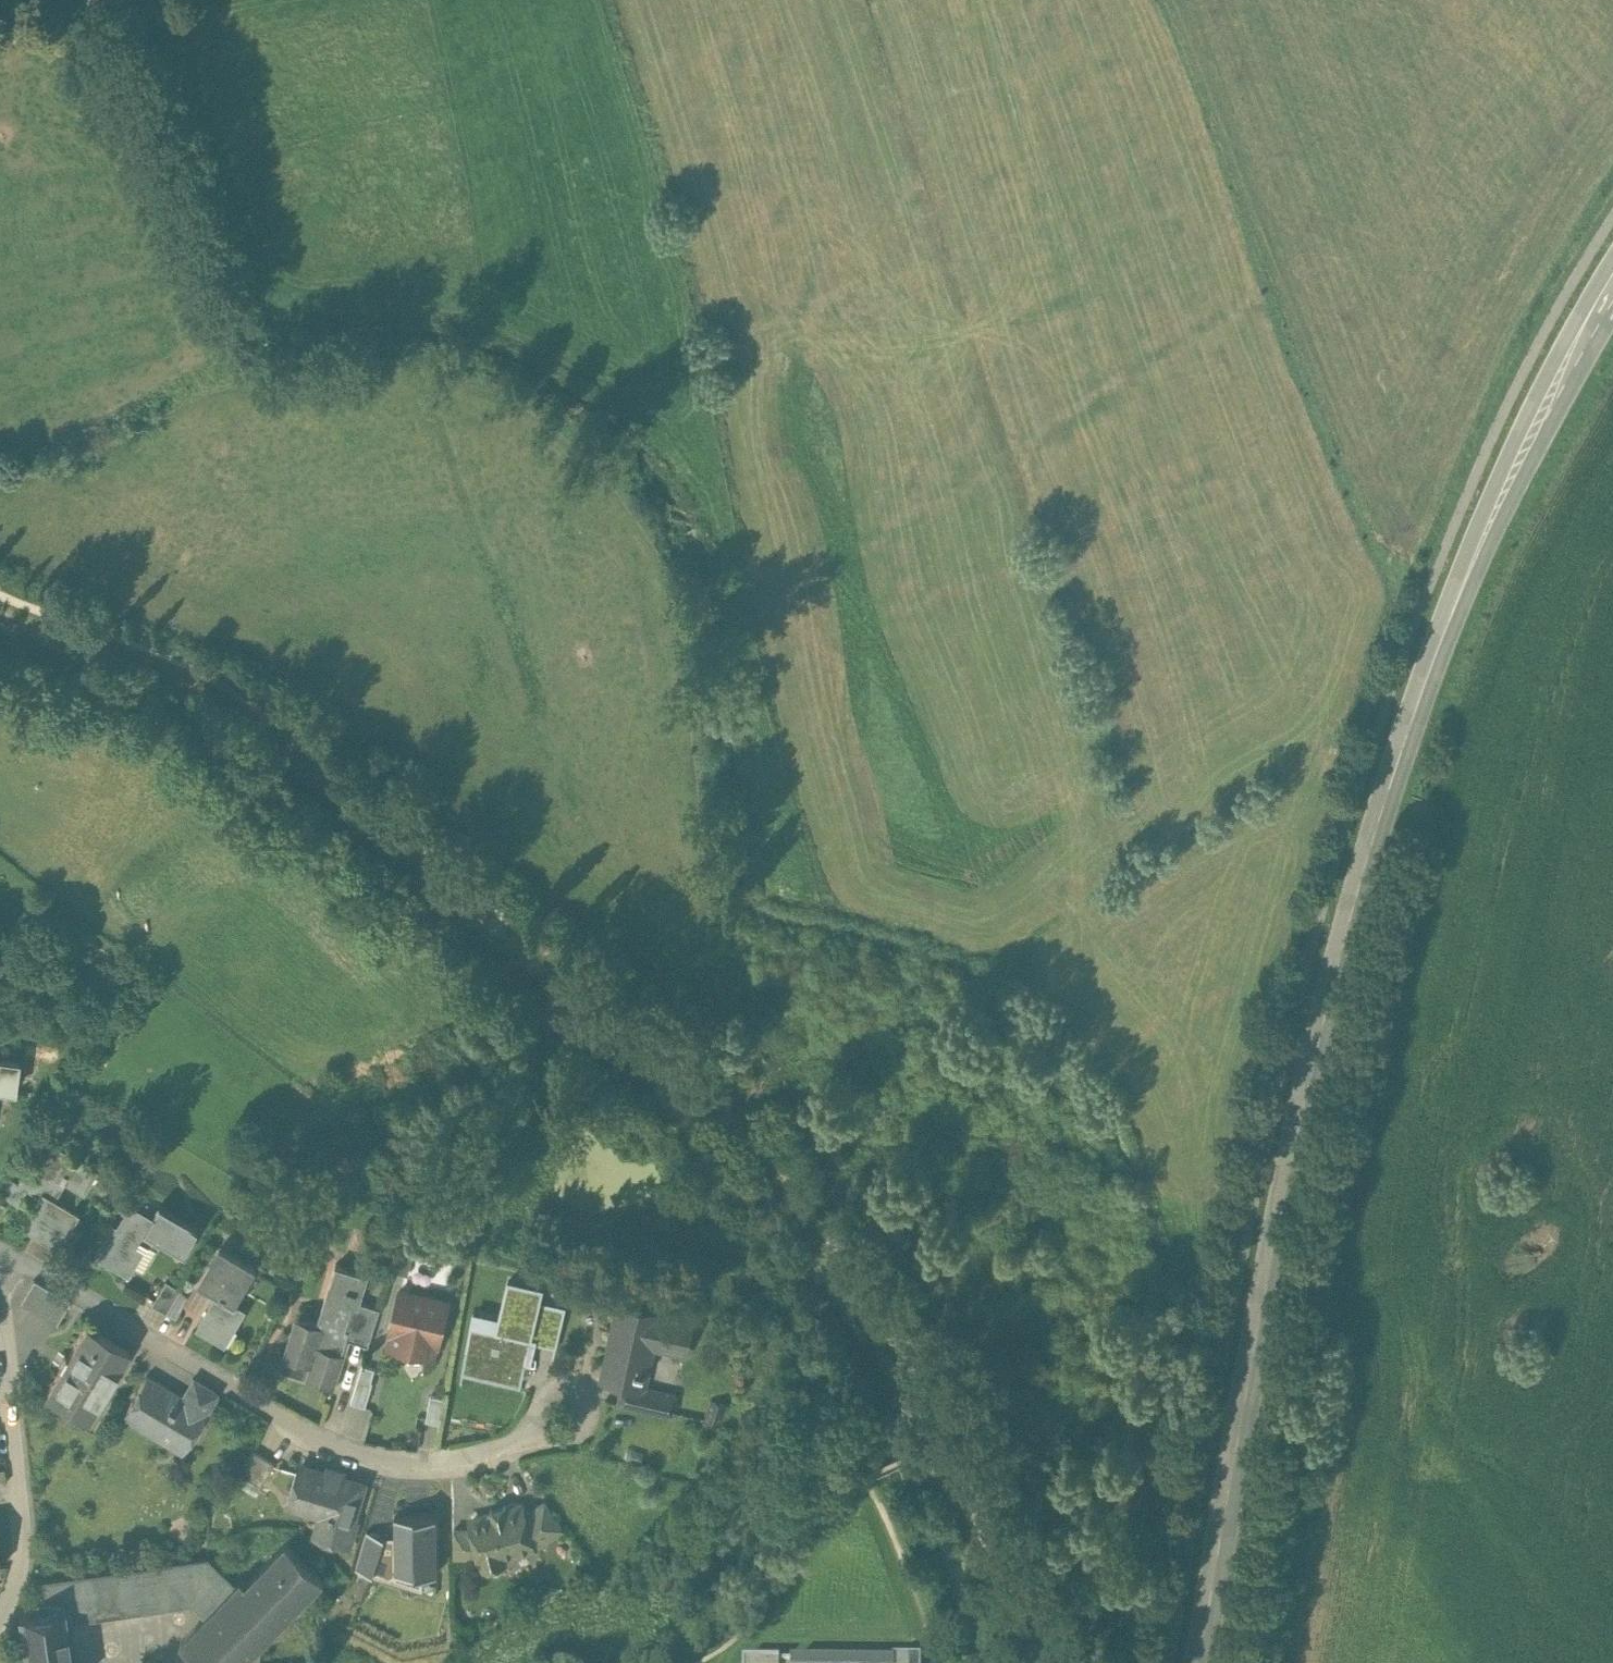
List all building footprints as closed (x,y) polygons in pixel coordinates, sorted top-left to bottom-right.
[(15,1092),(19,1061),(0,1059),(0,1090),(15,1092)] [(95,1169),(44,1138),(19,1180),(26,1185),(28,1182),(41,1190),(21,1224),(57,1246),(78,1211),(51,1195),(63,1176),(82,1187),(81,1189),(82,1190),(95,1169)] [(129,1206),(116,1227),(111,1224),(94,1253),(127,1272),(143,1246),(145,1247),(147,1243),(145,1242),(154,1237),(183,1254),(197,1231),(158,1208),(152,1219),(129,1206)] [(248,1284),(211,1262),(199,1283),(217,1294),(198,1327),(221,1341),(230,1325),(235,1327),(246,1309),(237,1304),(248,1284)] [(336,1265),(318,1324),(301,1319),(297,1332),(292,1331),(284,1357),(311,1365),(307,1378),(335,1387),(346,1353),(343,1352),(350,1329),(346,1328),(355,1299),(361,1301),(369,1275),(336,1265)] [(509,1278),(500,1317),(474,1311),(467,1350),(498,1357),(494,1374),(521,1380),(531,1335),(540,1297),(542,1286),(509,1278)] [(179,1288),(165,1280),(152,1302),(166,1310),(179,1288)] [(446,1299),(400,1288),(392,1319),(397,1328),(393,1345),(407,1348),(410,1354),(416,1350),(432,1354),(436,1337),(442,1334),(448,1307),(445,1302),(446,1299)] [(567,1303),(540,1297),(531,1335),(558,1341),(567,1303)] [(361,1301),(355,1299),(346,1328),(350,1329),(371,1336),(380,1307),(361,1301)] [(693,1319),(619,1303),(602,1378),(633,1384),(644,1387),(644,1385),(653,1344),(686,1351),(693,1319)] [(127,1348),(86,1324),(67,1355),(65,1354),(59,1363),(62,1365),(46,1392),(87,1416),(127,1348)] [(363,1363),(352,1401),(366,1406),(374,1381),(372,1380),(375,1367),(363,1363)] [(146,1374),(122,1415),(182,1451),(207,1410),(182,1395),(146,1374)] [(218,1392),(193,1377),(182,1395),(207,1410),(218,1392)] [(670,1391),(644,1385),(644,1387),(633,1384),(629,1403),(665,1411),(670,1391)] [(446,1397),(431,1394),(426,1420),(441,1422),(446,1397)] [(712,1396),(705,1414),(721,1419),(727,1401),(712,1396)] [(276,1462),(253,1449),(240,1471),(262,1484),(276,1462)] [(362,1484),(301,1465),(289,1502),(311,1508),(312,1504),(331,1510),(329,1517),(332,1518),(328,1533),(350,1540),(357,1518),(352,1517),(362,1484)] [(546,1501),(526,1514),(534,1545),(563,1526),(546,1501)] [(506,1504),(490,1508),(491,1512),(473,1517),(471,1520),(473,1528),(480,1555),(501,1549),(503,1555),(534,1546),(534,1545),(526,1514),(524,1506),(520,1504),(507,1508),(506,1504)] [(437,1514),(395,1515),(396,1535),(396,1571),(413,1571),(438,1571),(437,1514)] [(473,1528),(454,1528),(454,1554),(480,1555),(473,1528)] [(385,1534),(367,1529),(356,1567),(374,1572),(385,1534)] [(396,1535),(385,1534),(374,1572),(414,1584),(413,1571),(396,1571),(396,1535)] [(182,1641),(205,1662),(241,1662),(247,1657),(252,1652),(251,1650),(263,1637),(322,1576),(287,1542),(247,1583),(243,1578),(237,1584),(215,1607),(207,1615),(182,1641)] [(215,1607),(237,1584),(208,1557),(33,1581),(37,1610),(63,1608),(198,1590),(215,1607)] [(207,1615),(215,1607),(198,1590),(63,1608),(64,1620),(194,1602),(207,1615)] [(63,1608),(37,1610),(20,1612),(27,1662),(70,1662),(64,1620),(63,1608)] [(263,1652),(263,1637),(251,1650),(252,1652),(247,1657),(247,1662),(261,1662),(263,1652)]
